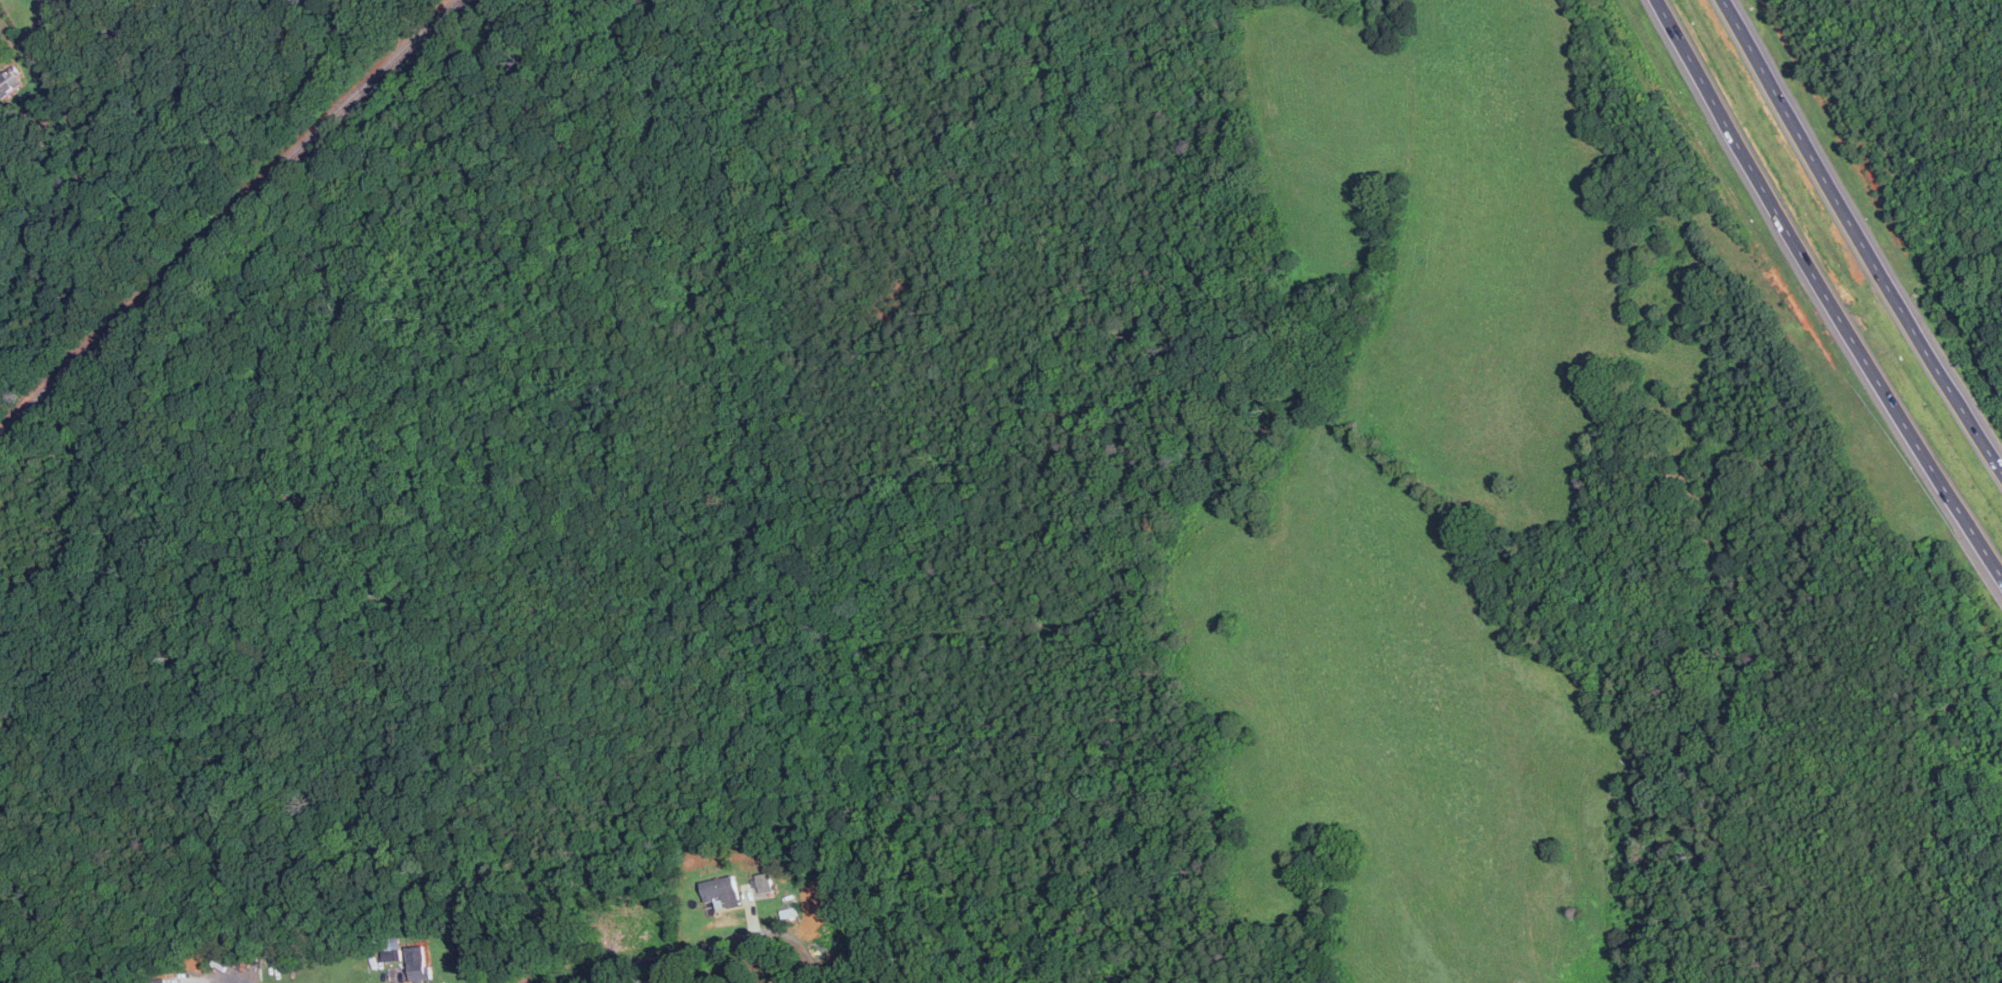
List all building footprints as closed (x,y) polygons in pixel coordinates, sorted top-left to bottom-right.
[(23,82),(11,67),(0,76),(0,101),(23,82)] [(753,897),(774,896),(773,874),(752,875),(753,897)] [(722,897),(725,908),(741,904),(734,875),(701,883),(706,901),(722,897)] [(431,981),(431,966),(427,966),(427,958),(408,958),(408,981),(431,981)]
